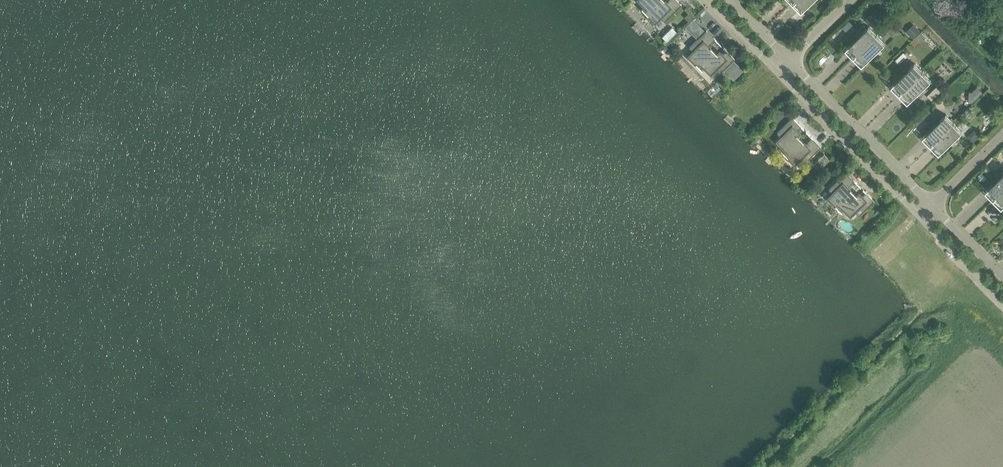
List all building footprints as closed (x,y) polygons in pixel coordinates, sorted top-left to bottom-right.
[(681,5),(676,0),(669,0),(666,3),(663,0),(637,0),(642,5),(640,8),(655,23),(660,18),(664,22),(681,5)] [(881,4),(887,10),(893,3),(889,0),(885,0),(881,4)] [(689,13),(684,17),(689,22),(694,17),(689,13)] [(914,24),(906,32),(913,38),(920,31),(914,24)] [(849,45),(857,54),(877,35),(869,26),(849,45)] [(672,27),(662,37),(667,42),(676,32),(672,27)] [(733,60),(734,59),(726,50),(722,54),(719,52),(716,54),(708,45),(714,39),(706,30),(689,47),(693,51),(688,56),(698,67),(701,65),(710,74),(715,70),(719,74),(723,70),(733,60)] [(877,35),(857,54),(866,62),(885,43),(877,35)] [(903,52),(895,60),(899,64),(907,56),(903,52)] [(733,60),(723,70),(733,80),(743,70),(733,60)] [(895,82),(903,91),(923,72),(914,63),(895,82)] [(923,72),(903,91),(911,99),(931,80),(923,72)] [(941,82),(927,96),(932,100),(945,87),(941,82)] [(969,92),(968,103),(970,105),(982,92),(977,87),(972,92),(969,92)] [(929,111),(923,118),(929,124),(936,117),(929,111)] [(926,133),(934,142),(954,123),(946,114),(926,133)] [(803,164),(820,147),(812,138),(805,145),(797,136),(799,133),(797,131),(801,127),(792,118),(777,133),(781,137),(776,142),(782,147),(779,149),(794,165),(799,159),(803,164)] [(954,123),(934,142),(943,150),(962,131),(954,123)] [(973,130),(967,136),(973,142),(979,136),(973,130)] [(824,154),(813,165),(818,170),(829,159),(824,154)] [(858,216),(874,201),(865,192),(861,196),(858,193),(856,196),(847,187),(854,181),(845,172),(828,189),(832,193),(827,198),(838,209),(840,207),(850,216),(854,212),(858,216)] [(997,196),(1002,190),(1002,173),(989,187),(997,196)]
